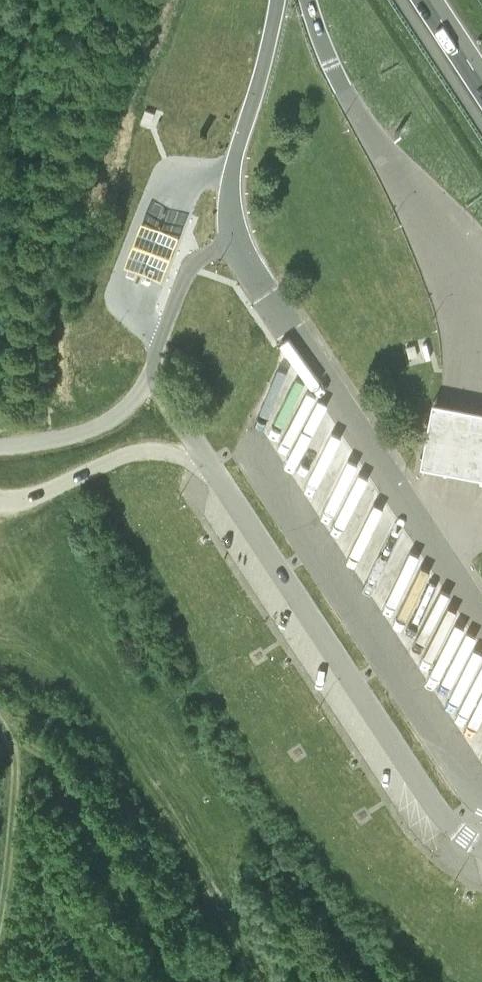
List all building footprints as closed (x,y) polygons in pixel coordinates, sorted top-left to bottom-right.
[(420,467),(481,478),(481,413),(432,403),(420,467)]
